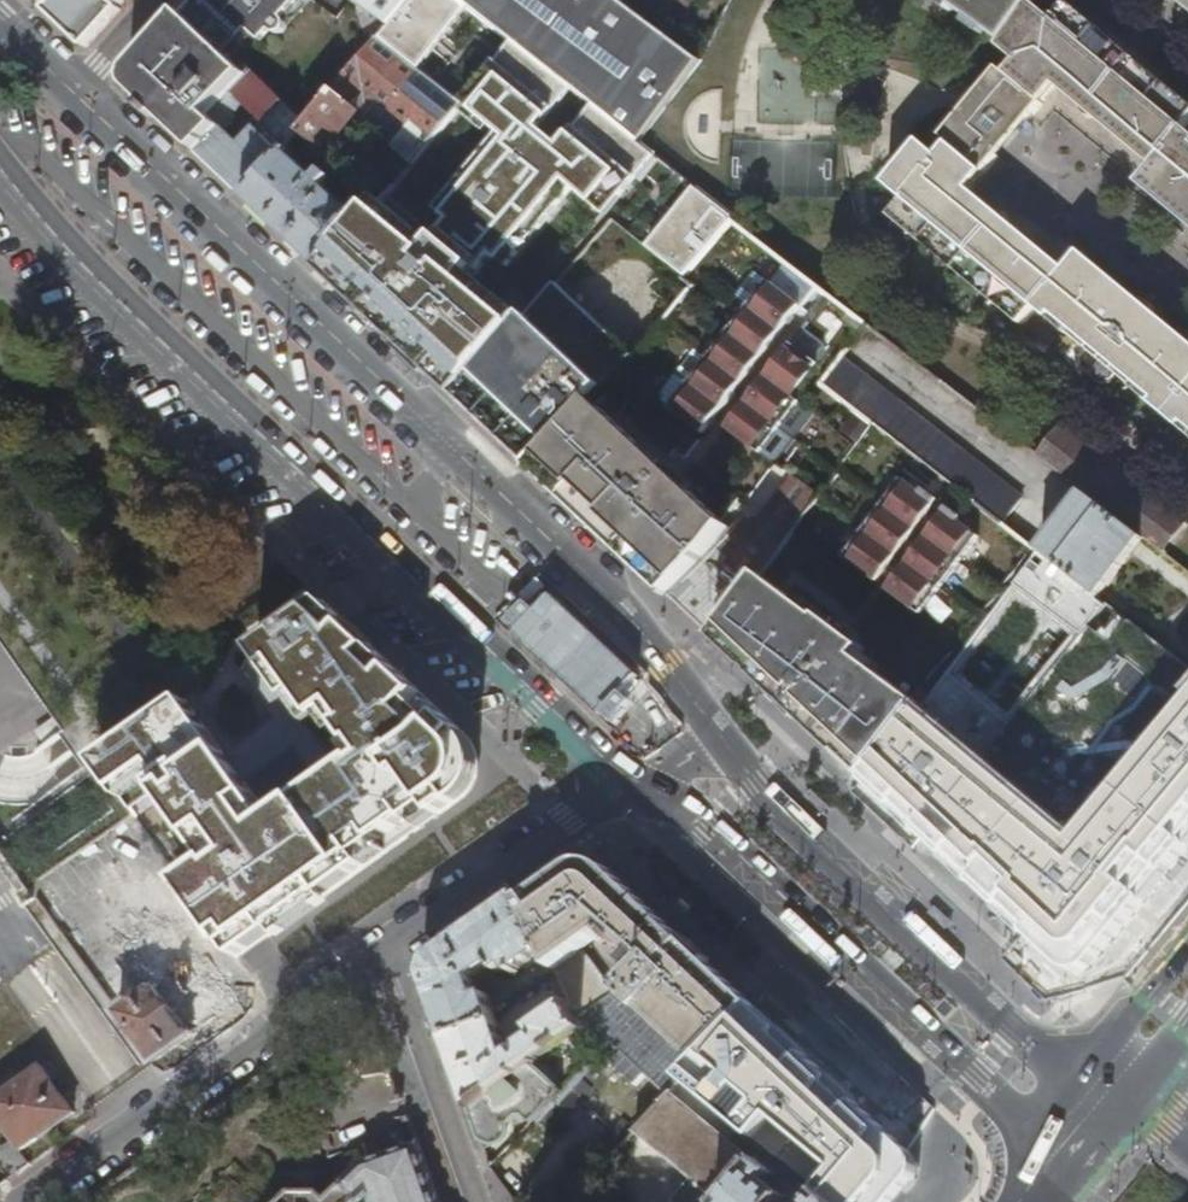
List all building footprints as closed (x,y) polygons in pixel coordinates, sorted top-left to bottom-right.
[(86,47),(120,10),(117,7),(123,0),(38,0),(86,47)] [(194,21),(189,16),(188,17),(185,14),(138,68),(133,76),(132,82),(134,91),(201,154),(224,128),(210,115),(237,88),(240,85),(250,75),(226,55),(248,30),(260,15),(268,22),(269,26),(273,31),(277,33),(280,33),(283,31),(286,28),(287,25),(287,22),(286,18),(284,17),(298,0),(213,0),(194,21)] [(189,16),(194,21),(213,0),(203,0),(189,16)] [(284,17),(286,18),(289,20),(306,0),(298,0),(284,17)] [(325,268),(461,399),(528,320),(492,294),(576,192),(697,284),(748,224),(638,140),(461,0),(411,0),(389,26),(378,37),(463,103),(500,133),(422,231),(384,199),(368,220),(325,268)] [(389,26),(411,0),(354,0),(389,26)] [(624,0),(461,0),(638,140),(702,58),(624,0)] [(932,1),(949,12),(952,7),(1002,42),(1033,0),(933,0),(932,1)] [(1055,18),(1037,3),(1002,45),(1018,59),(1008,73),(997,65),(987,77),(1034,113),(1043,102),(1042,101),(1070,70),(1079,78),(1084,71),(1095,58),(1084,49),(1102,27),(1069,0),(1055,18)] [(1033,0),(1002,42),(1001,44),(1002,45),(1037,3),(1033,0)] [(1187,15),(1187,0),(1168,0),(1187,15)] [(1166,80),(1102,27),(1084,49),(1095,58),(1084,71),(1079,78),(1122,112),(1137,93),(1148,102),(1166,80)] [(254,35),(248,30),(226,55),(250,75),(254,71),(236,55),(254,35)] [(359,114),(415,160),(463,103),(378,37),(307,125),(303,130),(328,151),(359,114)] [(273,112),(268,118),(245,146),(224,128),(201,154),(246,198),(288,150),(303,130),(307,125),(284,101),(285,101),(254,71),(250,75),(240,85),(273,112)] [(1029,118),(1034,113),(987,77),(975,92),(1009,119),(1017,109),(1029,118)] [(1186,126),(1187,123),(1187,98),(1166,80),(1148,102),(1137,93),(1122,112),(1139,125),(1130,136),(1143,146),(1139,151),(1155,164),(1151,170),(1187,199),(1187,128),(1186,126)] [(273,112),(240,85),(237,88),(268,118),(273,112)] [(887,217),(1017,324),(1032,306),(1084,348),(1076,358),(1075,369),(1096,386),(1105,384),(1114,373),(1187,434),(1187,348),(1179,341),(1174,349),(1163,340),(1158,347),(1114,312),(1119,305),(1071,265),(1066,270),(1050,257),(1047,261),(1034,250),(1027,259),(1007,244),(1002,251),(957,216),(963,209),(956,203),(982,171),(983,173),(997,155),(986,146),(995,136),(962,109),(941,136),(950,143),(938,157),(918,142),(884,185),(902,199),(887,217)] [(368,220),(288,150),(246,198),(325,268),(368,220)] [(803,306),(769,280),(672,407),(706,433),(803,306)] [(639,351),(561,282),(528,320),(461,399),(536,468),(537,466),(596,400),(639,351)] [(820,363),(794,342),(729,427),(763,453),(802,401),(795,396),(820,363)] [(1025,495),(845,358),(825,383),(861,411),(875,422),(1005,521),(1025,495)] [(596,400),(537,466),(561,488),(621,423),(596,400)] [(875,422),(861,411),(850,425),(865,436),(875,422)] [(561,488),(559,490),(600,529),(603,525),(619,536),(614,542),(672,595),(712,551),(716,546),(731,526),(684,482),(678,489),(658,471),(665,464),(621,423),(561,488)] [(1060,426),(1038,455),(1086,492),(1145,537),(1144,538),(1164,552),(1186,522),(1060,426)] [(684,482),(665,464),(658,471),(678,489),(684,482)] [(922,492),(902,477),(844,555),(878,580),(939,498),(925,488),(922,492)] [(732,529),(716,546),(732,559),(729,563),(712,551),(672,595),(715,635),(717,633),(762,573),(815,502),(789,482),(747,539),(732,529)] [(1100,596),(1144,538),(1145,537),(1086,492),(1042,550),(1100,596)] [(963,516),(949,505),(888,587),(921,612),(980,535),(960,520),(963,516)] [(619,536),(603,525),(600,529),(614,542),(619,536)] [(799,1190),(1187,719),(1187,534),(708,1116),(737,1140),(770,1166),(799,1190)] [(788,592),(762,573),(717,633),(740,655),(788,592)] [(865,650),(788,592),(740,655),(739,657),(786,703),(867,779),(923,705),(860,657),(865,650)] [(469,739),(327,606),(259,653),(247,674),(241,666),(196,697),(100,766),(133,815),(206,915),(239,961),(463,801),(472,793),(478,782),(480,769),(479,758),(474,746),(469,739)] [(1073,609),(1060,622),(1077,638),(1090,625),(1073,609)] [(1026,939),(1068,977),(1114,965),(1187,876),(1187,738),(1026,939)] [(647,970),(613,1002),(579,1026),(583,1035),(593,1056),(561,1090),(535,1117),(531,1121),(536,1126),(542,1120),(550,1128),(562,1116),(565,1119),(583,1101),(612,1131),(583,1160),(596,1173),(648,1119),(686,1079),(755,1006),(607,868),(597,865),(587,866),(577,869),(573,870),(521,902),(546,957),(556,977),(583,958),(608,941),(623,952),(627,948),(647,970)] [(519,974),(546,957),(521,902),(516,893),(428,956),(422,973),(446,1039),(496,1018),(488,998),(481,1000),(476,988),(490,978),(486,973),(494,967),(501,976),(509,970),(514,978),(516,976),(517,977),(520,975),(519,974)] [(136,903),(111,921),(129,944),(153,927),(136,903)] [(204,955),(119,1015),(154,1064),(240,1004),(204,955)] [(613,1002),(583,958),(556,977),(557,979),(571,1008),(579,1026),(613,1002)] [(512,1058),(496,1018),(446,1039),(452,1058),(457,1071),(470,1108),(516,1078),(533,1067),(583,1035),(579,1026),(571,1008),(535,1032),(537,1034),(523,1044),(526,1049),(512,1058)] [(561,1090),(533,1067),(516,1078),(470,1108),(476,1123),(485,1150),(489,1146),(496,1146),(503,1143),(506,1140),(508,1138),(509,1133),(508,1126),(516,1117),(526,1117),(531,1121),(535,1117),(561,1090)] [(14,1145),(22,1156),(76,1117),(65,1102),(43,1071),(0,1102),(0,1126),(14,1145)] [(752,1135),(708,1098),(686,1079),(648,1119),(717,1177),(696,1201),(725,1201),(757,1164),(740,1149),(752,1135)] [(910,1151),(861,1109),(850,1123),(896,1167),(910,1151)] [(680,1201),(695,1174),(634,1141),(619,1169),(680,1201)] [(419,1142),(360,1164),(360,1166),(327,1197),(319,1190),(290,1191),(279,1201),(352,1201),(368,1187),(373,1201),(440,1201),(419,1142)] [(30,1166),(22,1156),(14,1145),(1,1153),(17,1175),(30,1166)] [(792,1168),(769,1149),(757,1164),(725,1201),(787,1201),(789,1199),(770,1183),(779,1172),(785,1176),(792,1168)] [(859,1151),(822,1194),(832,1201),(894,1201),(896,1199),(905,1187),(859,1151)] [(587,1182),(568,1201),(608,1201),(587,1182)] [(822,1194),(815,1201),(832,1201),(822,1194)]
